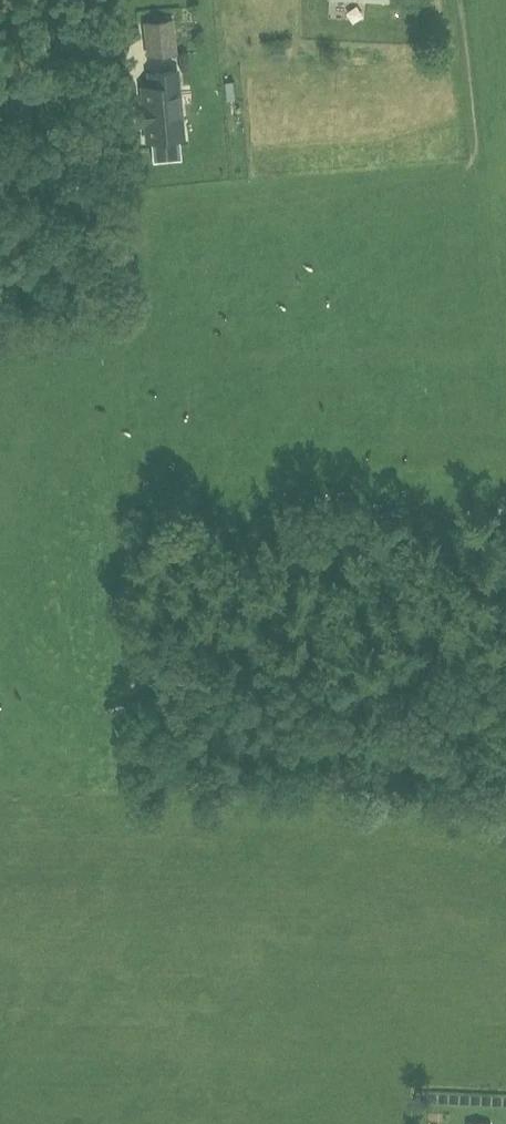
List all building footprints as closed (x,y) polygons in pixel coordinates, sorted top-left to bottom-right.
[(342,32),(377,33),(377,12),(343,11),(342,32)] [(155,63),(179,66),(184,30),(160,27),(155,63)] [(141,124),(146,123),(148,141),(182,138),(176,70),(149,73),(151,86),(143,87),(144,105),(139,105),(141,124)]
